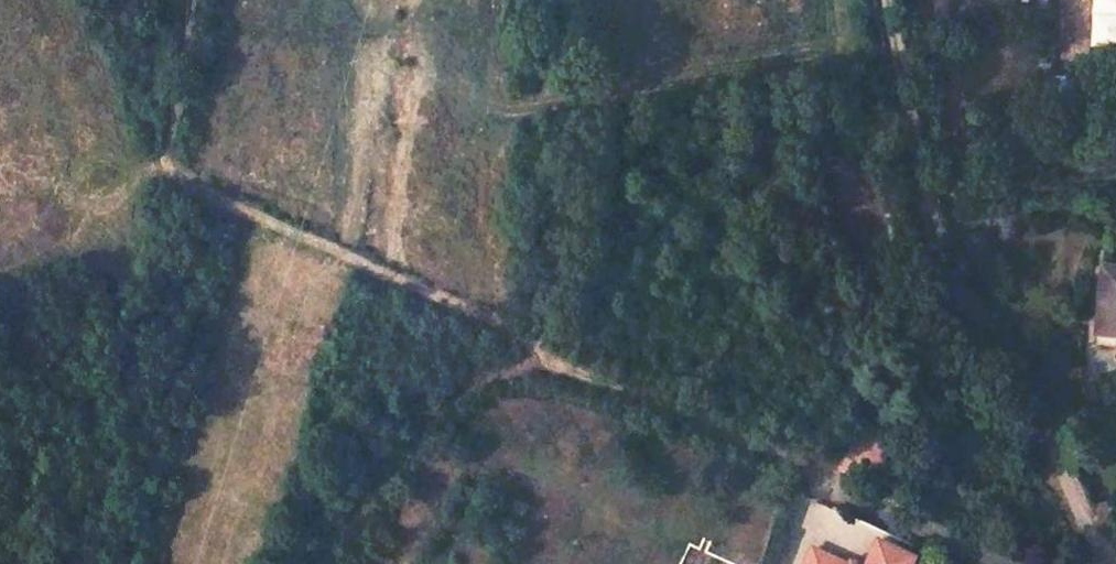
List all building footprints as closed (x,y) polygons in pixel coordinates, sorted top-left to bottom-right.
[(1092,47),(1115,47),(1115,0),(1093,0),(1092,47)] [(755,170),(755,172),(755,174),(757,176),(758,177),(760,177),(762,177),(764,176),(765,174),(766,172),(765,169),(764,168),(761,167),(759,167),(757,168),(756,169),(755,170)] [(1096,335),(1115,336),(1115,266),(1102,265),(1096,335)] [(918,545),(880,527),(866,556),(868,561),(866,563),(909,563),(918,545)] [(814,537),(802,563),(862,563),(850,559),(852,554),(814,537)]
